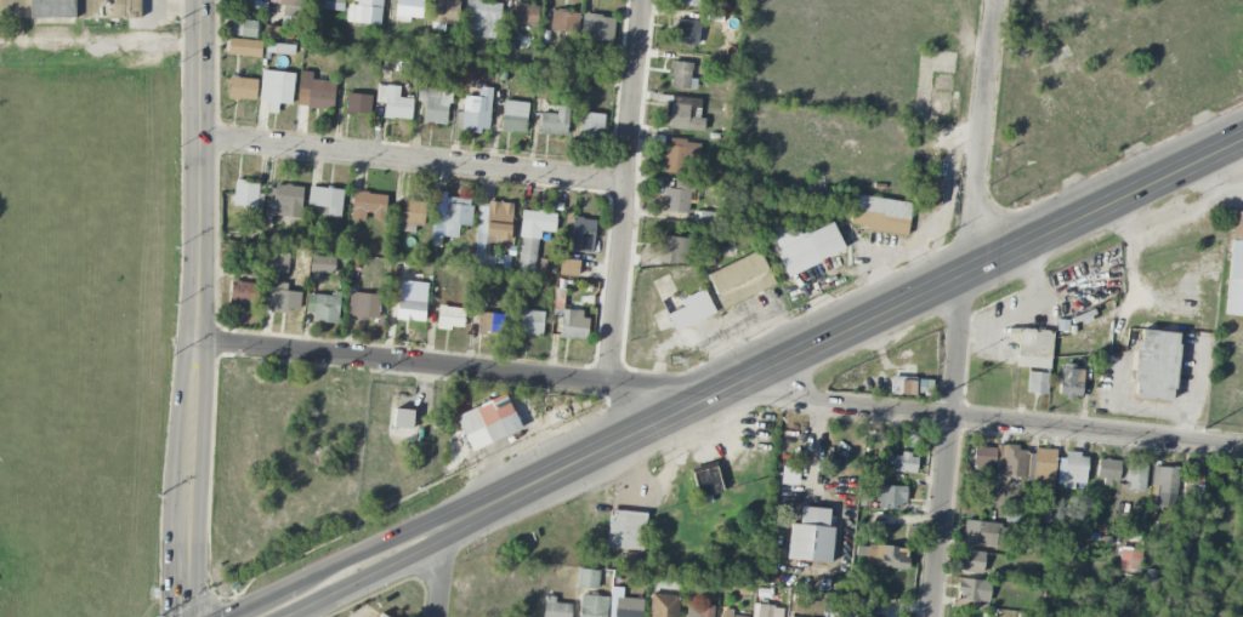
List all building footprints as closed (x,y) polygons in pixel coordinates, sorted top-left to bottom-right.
[(140,18),(140,0),(0,0),(0,18),(140,18)] [(233,7),(259,8),(260,0),(234,0),(233,7)] [(316,8),(344,8),(344,0),(317,0),(316,8)] [(347,5),(346,24),(381,24),(382,0),(357,0),(357,6),(347,5)] [(394,22),(410,23),(410,18),(422,18),(423,0),(396,0),(394,22)] [(433,23),(457,24),(458,0),(434,0),(433,23)] [(464,37),(498,38),(499,1),(466,0),(464,37)] [(538,5),(512,4),(512,24),(537,25),(538,5)] [(577,33),(578,12),(551,11),(550,32),(577,33)] [(613,42),(614,17),(582,15),(580,39),(613,42)] [(679,32),(678,43),(698,44),(699,21),(675,19),(675,32),(679,32)] [(242,37),(258,37),(257,21),(242,21),(242,37)] [(261,57),(261,41),(229,39),(228,55),(261,57)] [(692,63),(671,62),(670,88),(696,89),(696,80),(691,79),(692,63)] [(294,73),(261,71),(260,101),(268,101),(267,113),(278,114),(278,104),(292,105),(294,73)] [(312,81),(312,72),(299,71),(298,108),(333,109),(334,82),(312,81)] [(257,79),(229,78),(228,99),(256,100),(257,79)] [(377,103),(384,103),(383,118),(411,120),(412,99),(399,98),(400,87),(378,86),(377,103)] [(489,132),(491,88),(478,87),(477,110),(462,109),(461,131),(489,132)] [(450,91),(418,88),(417,101),(425,102),(422,122),(447,125),(450,91)] [(371,95),(346,94),(345,113),(370,114),(371,95)] [(668,129),(703,132),(705,119),(699,119),(701,99),(671,96),(668,129)] [(526,133),(527,102),(502,101),(501,132),(526,133)] [(540,113),(539,135),(567,136),(568,107),(557,107),(557,114),(540,113)] [(604,114),(580,113),(579,136),(603,137),(604,114)] [(667,139),(664,173),(685,175),(687,156),(698,157),(699,142),(667,139)] [(260,208),(262,184),(235,182),(232,206),(260,208)] [(689,214),(692,184),(675,182),(674,189),(665,188),(663,211),(689,214)] [(267,184),(264,214),(300,218),(303,189),(267,184)] [(327,217),(341,217),(342,189),(309,187),(308,206),(327,207),(327,217)] [(386,194),(352,192),(351,221),(368,222),(368,220),(385,221),(386,194)] [(849,227),(907,235),(911,203),(854,195),(849,227)] [(472,200),(448,197),(448,204),(436,203),(432,235),(457,238),(459,225),(469,226),(472,200)] [(415,226),(423,226),(426,201),(403,199),(400,232),(414,233),(415,226)] [(514,205),(479,201),(474,266),(508,269),(509,256),(488,254),(489,240),(511,242),(514,205)] [(555,233),(556,213),(521,211),(517,270),(536,271),(539,232),(555,233)] [(1242,317),(1242,212),(1234,212),(1224,315),(1242,317)] [(568,251),(591,254),(596,220),(573,217),(568,251)] [(784,276),(844,252),(832,223),(797,237),(792,224),(767,234),(784,276)] [(659,263),(687,264),(688,238),(660,237),(659,263)] [(775,287),(759,251),(706,274),(722,310),(775,287)] [(301,293),(286,292),(287,283),(276,283),(277,273),(288,274),(289,254),(269,252),(265,307),(299,309),(301,293)] [(333,275),(335,258),(311,255),(308,272),(333,275)] [(578,276),(579,260),(559,259),(558,275),(578,276)] [(230,304),(258,304),(258,282),(230,282),(230,304)] [(396,319),(423,322),(427,289),(400,286),(396,319)] [(667,315),(675,332),(715,313),(704,289),(680,300),(683,307),(667,315)] [(306,313),(313,314),(312,322),(338,323),(339,295),(307,293),(306,313)] [(379,319),(379,294),(348,293),(347,318),(379,319)] [(465,308),(438,307),(437,328),(463,330),(465,308)] [(542,337),(543,312),(520,310),(518,335),(542,337)] [(582,319),(582,311),(560,310),(559,338),(587,340),(588,319),(582,319)] [(477,332),(503,334),(504,314),(478,313),(477,332)] [(1017,368),(1050,369),(1052,330),(1018,329),(1017,368)] [(1133,398),(1172,402),(1178,334),(1139,330),(1133,398)] [(1081,399),(1083,370),(1060,369),(1058,398),(1081,399)] [(1049,374),(1029,371),(1026,392),(1046,395),(1049,374)] [(890,395),(916,395),(916,378),(890,377),(890,395)] [(932,380),(918,380),(917,394),(932,395),(932,380)] [(520,430),(506,395),(455,416),(470,451),(520,430)] [(413,411),(394,410),(393,428),(412,429),(413,411)] [(1000,476),(1024,479),(1027,448),(997,445),(995,465),(1001,466),(1000,476)] [(995,449),(973,446),(971,465),(993,467),(995,449)] [(1055,450),(1033,449),(1033,487),(1054,487),(1055,450)] [(888,471),(916,474),(918,457),(890,453),(888,471)] [(1074,488),(1074,484),(1085,484),(1087,456),(1058,454),(1056,487),(1074,488)] [(1119,481),(1120,461),(1097,460),(1096,480),(1119,481)] [(1127,464),(1126,490),(1145,491),(1145,465),(1127,464)] [(716,465),(692,470),(698,497),(722,492),(716,465)] [(799,468),(782,466),(780,484),(797,486),(799,468)] [(1150,507),(1176,508),(1178,468),(1152,467),(1150,507)] [(905,487),(876,486),(875,509),(905,509),(905,487)] [(1038,505),(1051,506),(1052,490),(1038,490),(1038,505)] [(787,560),(831,562),(833,527),(828,527),(829,509),(800,508),(799,524),(789,524),(787,560)] [(645,513),(609,512),(608,549),(644,550),(645,513)] [(1009,524),(964,522),(963,544),(1008,546),(1009,524)] [(1056,533),(1042,533),(1041,553),(1056,554),(1056,533)] [(907,569),(908,547),(869,546),(868,568),(907,569)] [(1118,568),(1139,571),(1141,550),(1121,547),(1118,568)] [(981,575),(985,553),(966,550),(962,572),(981,575)] [(598,589),(599,570),(578,569),(577,588),(598,589)] [(958,600),(989,602),(990,581),(959,579),(958,600)] [(607,596),(579,595),(578,616),(606,616),(607,596)] [(678,596),(649,595),(649,616),(677,616),(678,596)] [(570,604),(555,603),(555,596),(544,596),(543,616),(570,616),(570,604)] [(643,599),(615,597),(613,616),(641,616),(643,599)] [(713,606),(685,605),(685,616),(713,616),(713,606)] [(784,607),(753,605),(752,616),(783,616),(784,607)]
